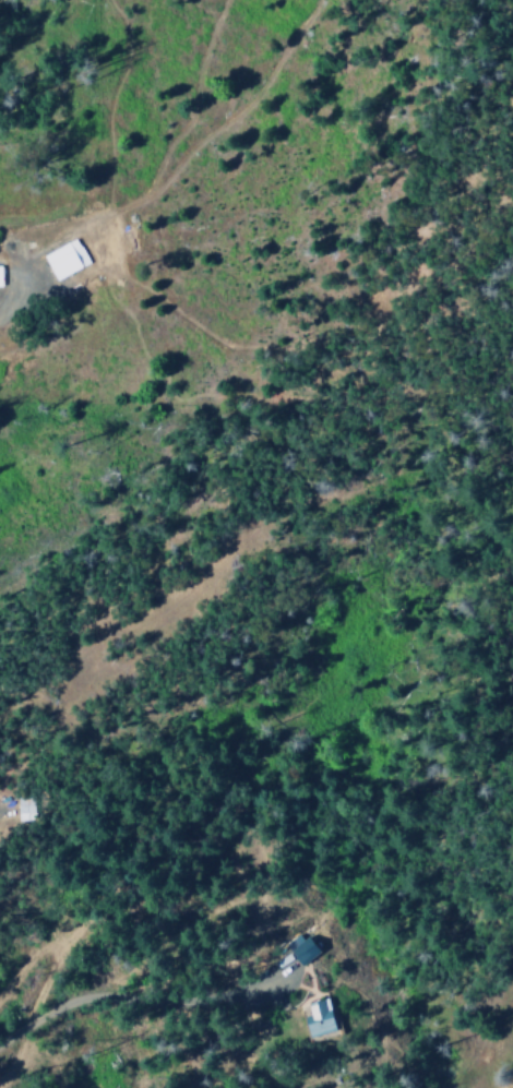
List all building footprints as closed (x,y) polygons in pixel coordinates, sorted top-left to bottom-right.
[(56,279),(89,266),(79,239),(45,253),(56,279)] [(17,797),(18,820),(34,820),(34,796),(17,797)] [(285,946),(307,966),(322,949),(307,935),(303,940),(296,934),(285,946)] [(305,1018),(312,1039),(340,1030),(329,997),(308,1004),(312,1015),(305,1018)]
